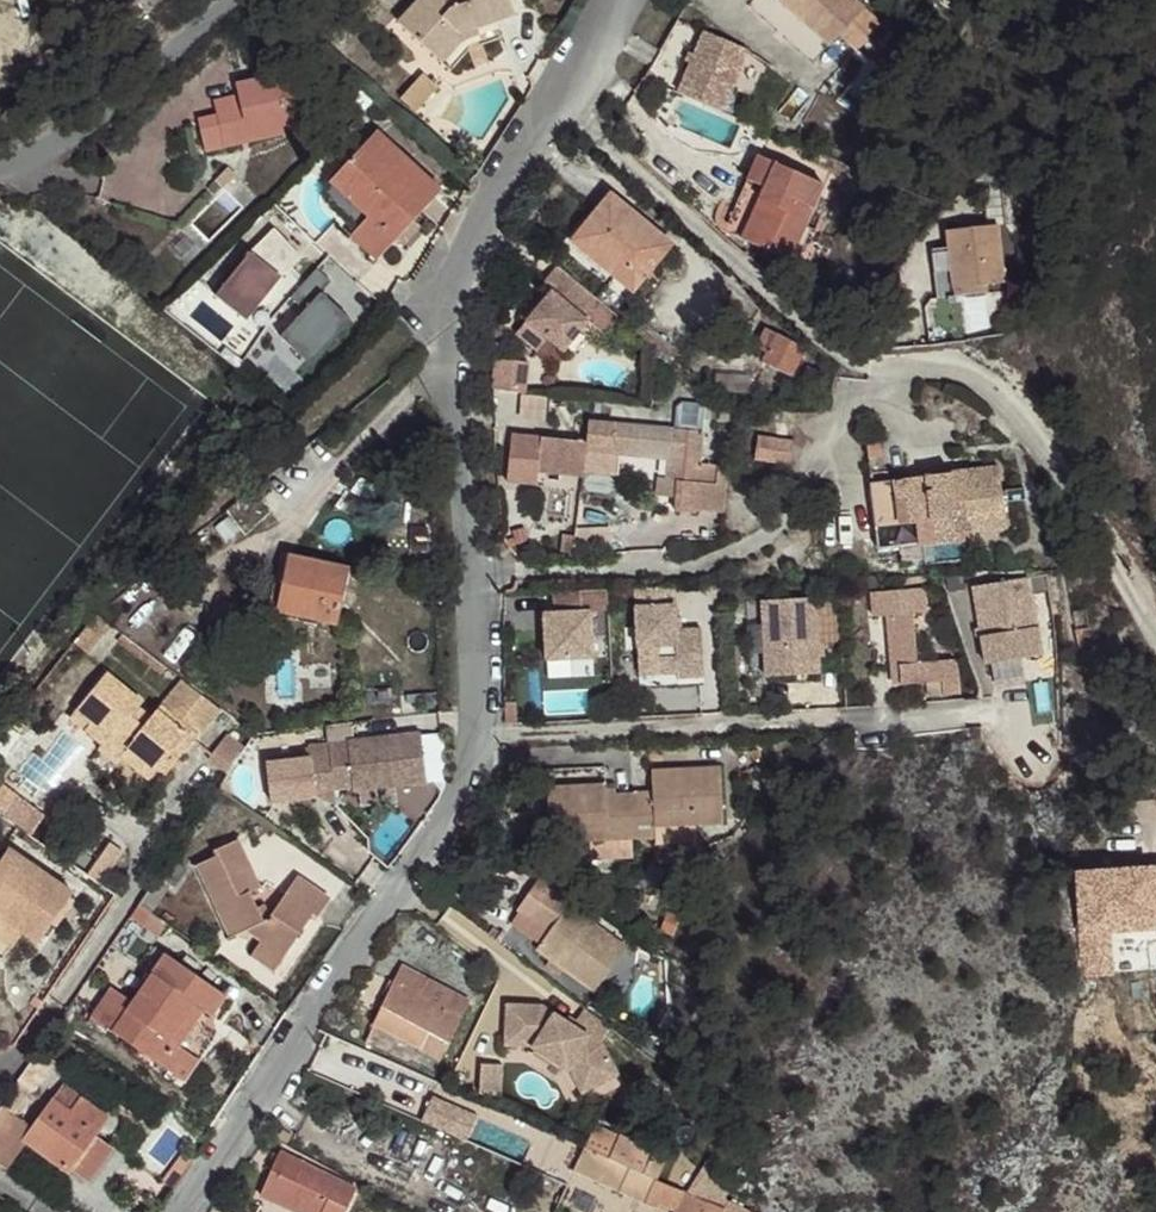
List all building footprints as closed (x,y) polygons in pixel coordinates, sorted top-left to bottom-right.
[(399,23),(421,43),(438,59),(461,34),(476,29),(515,15),(510,0),(419,0),(399,23)] [(830,45),(843,33),(860,49),(881,25),(854,0),(781,0),(830,45)] [(476,29),(461,34),(438,59),(442,63),(463,41),(479,34),(476,29)] [(701,31),(675,92),(719,110),(745,49),(701,31)] [(314,66),(236,84),(238,96),(246,135),(283,126),(325,117),(314,66)] [(438,88),(423,74),(400,99),(415,112),(438,88)] [(246,135),(238,96),(230,97),(240,145),(285,135),(283,126),(246,135)] [(205,152),(240,145),(230,97),(214,102),(217,115),(197,119),(205,152)] [(442,191),(377,131),(349,162),(361,174),(349,191),(347,198),(368,217),(357,229),(351,236),(377,261),(394,243),(414,222),(442,191)] [(824,185),(759,156),(725,232),(790,261),(824,185)] [(361,174),(349,162),(329,183),(329,184),(327,186),(327,189),(326,195),(327,199),(330,205),(337,211),(357,229),(368,217),(347,198),(349,191),(361,174)] [(237,175),(228,167),(215,181),(223,190),(237,175)] [(672,244),(611,194),(572,241),(633,292),(672,244)] [(420,227),(414,222),(394,243),(401,249),(420,227)] [(272,224),(214,291),(245,318),(303,251),(272,224)] [(955,296),(989,293),(988,285),(1005,282),(998,225),(947,231),(949,249),(932,252),(938,299),(955,296)] [(563,351),(602,305),(558,267),(528,303),(537,310),(516,336),(536,353),(549,339),(563,351)] [(323,286),(278,331),(309,362),(354,317),(323,286)] [(505,321),(497,320),(495,320),(493,325),(492,337),(502,338),(505,321)] [(776,333),(765,327),(755,346),(766,351),(776,333)] [(804,348),(776,333),(766,351),(761,361),(790,376),(804,348)] [(498,355),(492,384),(525,391),(531,361),(498,355)] [(697,511),(723,514),(726,485),(717,484),(718,466),(701,465),(704,432),(588,422),(587,443),(536,438),(533,470),(584,474),(586,453),(612,456),(612,453),(670,458),(668,478),(666,497),(677,498),(676,512),(697,514),(697,511)] [(789,466),(793,441),(757,437),(754,461),(789,466)] [(717,484),(726,485),(727,466),(718,466),(717,484)] [(999,467),(870,484),(871,490),(875,525),(878,550),(888,549),(934,542),(931,521),(957,518),(959,533),(965,532),(1007,527),(999,467)] [(666,497),(668,478),(657,478),(655,496),(666,497)] [(957,518),(931,521),(934,542),(965,538),(965,532),(959,533),(957,518)] [(278,604),(289,555),(281,554),(275,579),(269,614),(317,624),(317,621),(319,613),(278,604)] [(350,568),(289,555),(278,604),(319,613),(317,621),(338,625),(350,568)] [(975,588),(987,666),(1043,656),(1034,597),(1052,594),(1049,576),(975,588)] [(675,586),(635,588),(639,658),(677,656),(678,673),(678,677),(704,675),(702,628),(677,629),(675,586)] [(609,609),(608,589),(566,591),(567,612),(555,613),(544,613),(546,659),(593,657),(591,610),(609,609)] [(926,589),(872,594),(874,617),(888,616),(892,667),(900,667),(901,686),(943,682),(944,696),(960,694),(957,661),(918,664),(914,614),(927,613),(926,589)] [(567,612),(566,591),(554,592),(555,613),(567,612)] [(843,639),(840,597),(762,601),(767,677),(821,674),(818,640),(843,639)] [(111,626),(97,615),(75,642),(89,655),(111,626)] [(677,656),(639,658),(640,675),(678,673),(677,656)] [(593,657),(546,659),(547,677),(594,675),(593,657)] [(900,667),(892,667),(893,686),(901,686),(900,667)] [(144,703),(106,673),(75,711),(90,724),(85,731),(103,745),(119,725),(136,737),(127,748),(156,773),(172,754),(178,760),(220,709),(183,680),(158,711),(157,710),(151,718),(143,728),(131,718),(139,708),(144,703)] [(151,718),(139,708),(131,718),(143,728),(151,718)] [(90,724),(75,711),(70,718),(85,731),(90,724)] [(332,782),(334,791),(353,789),(353,792),(359,791),(394,787),(427,783),(421,733),(348,741),(346,723),(326,725),(328,744),(332,782)] [(156,773),(127,748),(136,737),(119,725),(103,745),(101,744),(98,748),(144,788),(156,773)] [(245,748),(228,733),(208,759),(227,774),(245,748)] [(332,782),(328,744),(308,746),(309,757),(266,762),(271,804),(316,798),(315,793),(315,785),(332,782)] [(720,769),(663,772),(663,781),(652,782),(653,793),(634,794),(636,827),(656,826),(695,825),(723,823),(720,769)] [(663,772),(652,772),(652,782),(663,781),(663,772)] [(332,782),(315,785),(315,793),(334,791),(332,782)] [(4,784),(0,789),(0,817),(1,817),(18,794),(4,784)] [(606,786),(547,789),(550,843),(589,841),(632,839),(637,839),(636,827),(634,794),(607,795),(606,786)] [(616,794),(616,786),(606,786),(607,795),(616,794)] [(394,787),(359,791),(361,806),(396,801),(394,787)] [(205,824),(196,820),(181,842),(189,847),(205,824)] [(695,825),(656,826),(657,846),(696,844),(695,825)] [(632,839),(589,841),(590,860),(632,859),(632,839)] [(262,922),(249,893),(260,888),(238,840),(214,851),(217,856),(197,866),(231,938),(245,932),(261,941),(251,955),(275,971),(313,915),(318,917),(330,899),(297,877),(269,918),(262,922)] [(23,933),(39,944),(73,893),(8,848),(0,862),(0,918),(23,933)] [(188,868),(171,857),(158,877),(171,886),(175,889),(188,868)] [(1112,872),(1096,878),(1110,914),(1125,908),(1112,872)] [(171,886),(158,877),(139,904),(139,905),(152,913),(171,886)] [(626,949),(567,906),(571,900),(539,878),(517,910),(519,912),(511,924),(540,944),(536,949),(550,960),(546,966),(559,976),(564,970),(595,993),(626,949)] [(139,905),(139,904),(130,917),(158,938),(167,923),(152,913),(139,905)] [(1137,915),(1145,931),(1155,925),(1155,905),(1137,915)] [(1074,914),(1074,927),(1097,927),(1098,914),(1074,914)] [(0,918),(0,939),(13,948),(23,933),(0,918)] [(226,995),(166,954),(133,1003),(113,989),(92,1018),(102,1025),(183,1082),(198,1060),(180,1047),(170,1040),(195,1005),(205,1012),(212,1016),(226,995)] [(443,1053),(471,995),(403,962),(395,978),(384,1001),(375,1020),(443,1053)] [(375,997),(384,1001),(395,978),(386,973),(375,997)] [(571,1071),(582,1093),(617,1074),(601,1044),(599,1043),(572,1026),(541,1005),(507,1004),(505,1044),(529,1045),(571,1071)] [(205,1012),(195,1005),(170,1040),(180,1047),(205,1012)] [(572,1026),(599,1043),(609,1027),(583,1008),(572,1026)] [(109,1117),(64,1085),(24,1140),(68,1173),(70,1170),(95,1135),(109,1117)] [(595,1125),(585,1147),(658,1181),(667,1159),(595,1125)] [(112,1148),(95,1135),(70,1170),(88,1182),(112,1148)] [(725,1210),(705,1201),(685,1193),(658,1181),(585,1147),(573,1172),(601,1185),(656,1209),(659,1204),(677,1211),(728,1211),(725,1210)] [(280,1151),(260,1196),(294,1211),(346,1211),(357,1188),(280,1151)] [(705,1201),(725,1210),(728,1211),(751,1211),(726,1199),(711,1154),(707,1161),(685,1193),(705,1201)] [(573,1172),(566,1186),(594,1199),(601,1185),(573,1172)]
